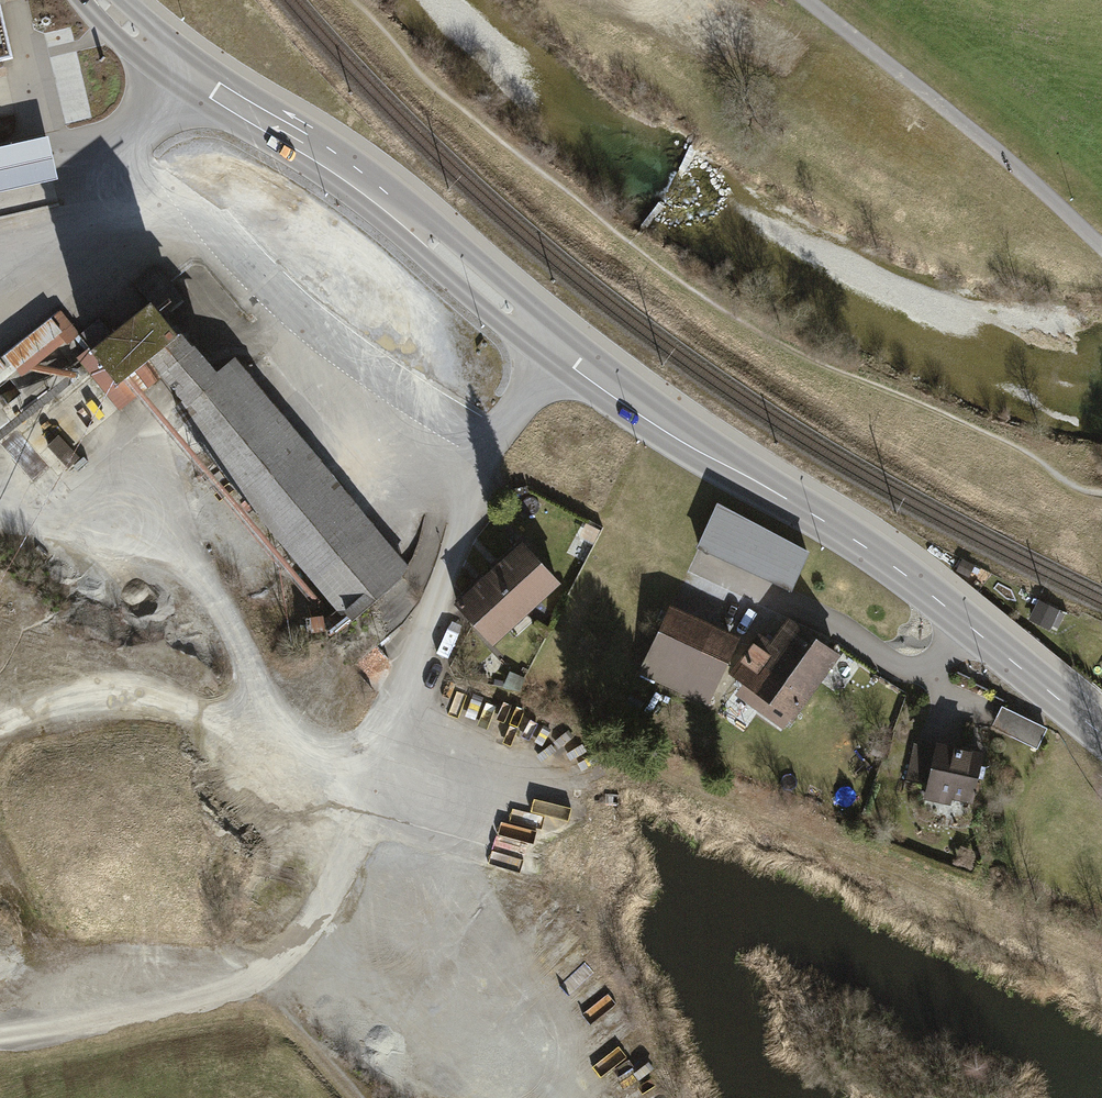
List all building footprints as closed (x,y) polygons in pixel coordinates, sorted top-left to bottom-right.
[(13,57),(0,8),(0,61),(13,57)] [(0,146),(0,192),(57,180),(48,136),(0,146)] [(322,618),(304,620),(306,643),(324,642),(324,639),(408,569),(234,360),(214,376),(175,330),(170,334),(146,305),(87,353),(86,352),(77,360),(81,364),(92,379),(121,412),(159,380),(180,405),(169,414),(334,612),(323,621),(322,618)] [(0,357),(0,392),(11,384),(15,389),(79,336),(57,310),(0,357)] [(0,426),(0,449),(92,379),(81,364),(0,426)] [(700,542),(796,583),(815,539),(719,497),(700,542)] [(479,579),(454,602),(492,645),(525,615),(559,586),(521,542),(495,566),(479,579)] [(963,561),(957,570),(969,578),(975,568),(963,561)] [(1060,612),(1039,602),(1029,622),(1050,632),(1060,612)] [(740,637),(671,605),(638,674),(706,707),(740,637)] [(795,719),(839,656),(786,619),(774,636),(770,641),(760,634),(731,674),(743,683),(734,695),(782,729),(791,716),(795,719)] [(1090,637),(1083,634),(1073,652),(1079,656),(1090,637)] [(1047,727),(1002,706),(992,726),(1038,747),(1047,727)] [(985,751),(938,741),(936,748),(917,744),(908,785),(928,790),(925,800),(952,806),(954,800),(974,804),(979,779),(983,780),(984,773),(985,768),(982,767),(985,751)]
